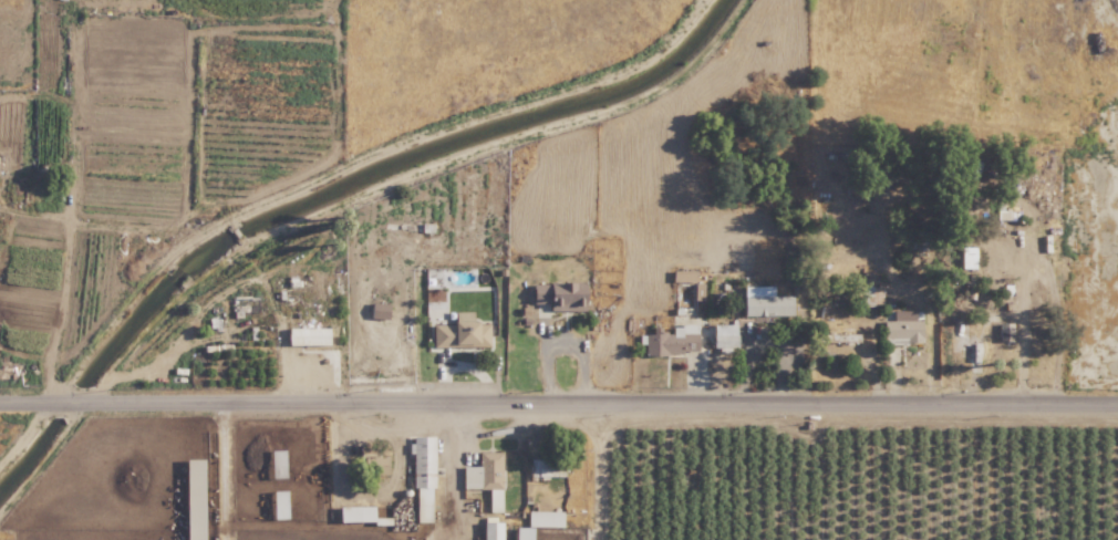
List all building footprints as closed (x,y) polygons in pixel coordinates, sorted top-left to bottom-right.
[(693,282),(693,270),(671,270),(670,282),(693,282)] [(548,304),(548,311),(584,310),(583,281),(530,282),(530,304),(548,304)] [(702,283),(692,283),(692,300),(701,300),(702,283)] [(772,285),(742,286),(742,316),(792,315),(792,295),(772,295),(772,285)] [(881,306),(880,285),(852,285),(853,306),(881,306)] [(471,311),(452,311),(452,324),(430,324),(431,347),(488,346),(488,322),(472,322),(471,311)] [(882,320),(882,344),(921,343),(921,319),(882,320)] [(734,323),(710,324),(711,348),(735,347),(734,323)] [(696,352),(695,324),(670,325),(670,332),(643,333),(644,354),(696,352)] [(286,345),(328,345),(328,327),(286,328),(286,345)] [(412,522),(432,522),(431,436),(411,436),(412,522)] [(282,478),(281,450),(267,450),(268,478),(282,478)] [(487,512),(501,512),(501,452),(477,452),(477,466),(462,466),(462,489),(487,488),(487,512)] [(387,474),(386,455),(370,455),(371,474),(387,474)] [(530,475),(563,476),(563,461),(531,460),(530,475)] [(283,490),(269,491),(270,519),(284,519),(283,490)] [(371,506),(337,506),(337,521),(371,522),(371,506)] [(500,522),(480,522),(480,539),(500,539),(500,522)] [(529,527),(512,527),(512,539),(528,539),(529,527)]
